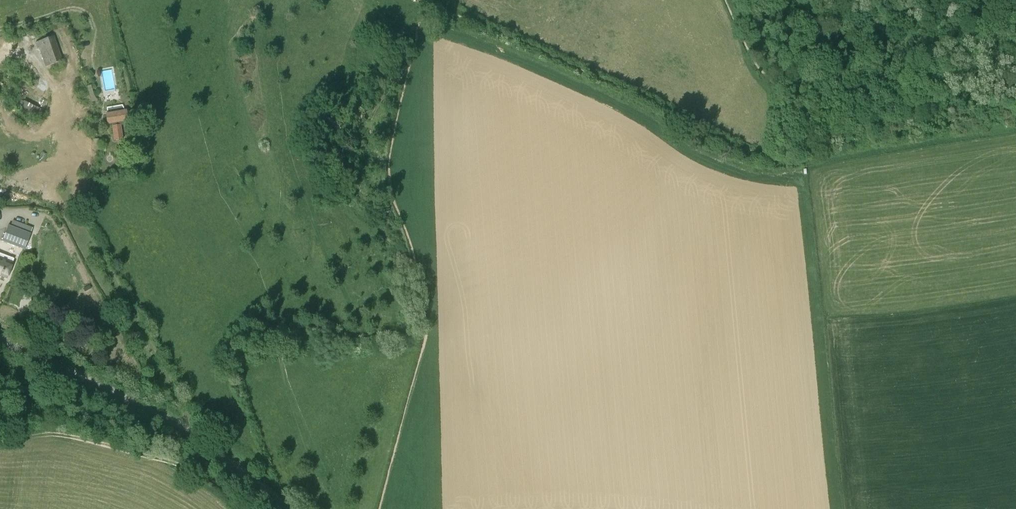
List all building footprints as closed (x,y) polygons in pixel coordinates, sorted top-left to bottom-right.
[(62,61),(53,36),(35,43),(38,49),(41,48),(48,66),(62,61)] [(128,124),(126,111),(106,114),(107,124),(111,123),(114,140),(123,139),(120,125),(128,124)] [(12,220),(10,226),(8,226),(2,241),(25,250),(30,234),(26,233),(29,226),(12,220)] [(7,278),(14,259),(0,253),(0,276),(7,278)]
